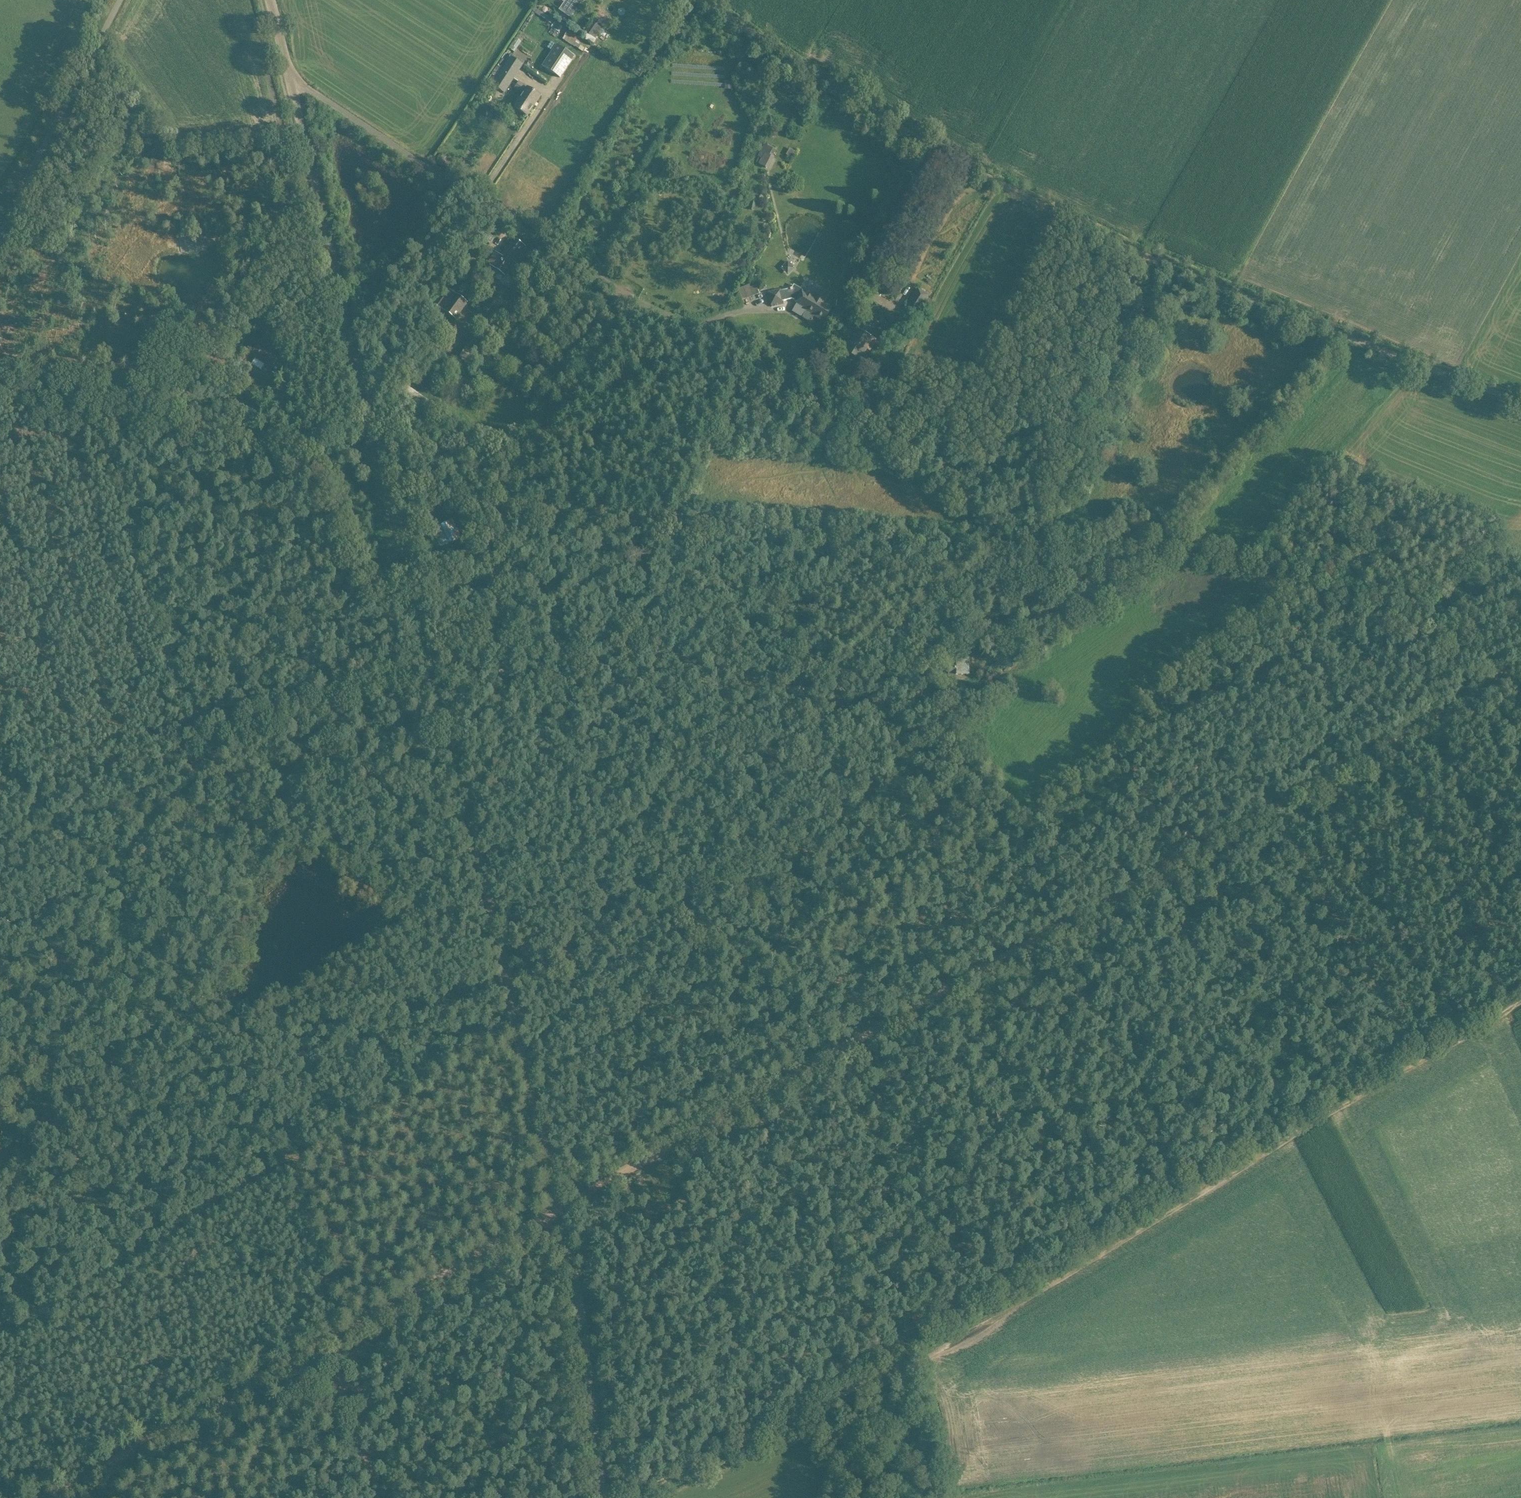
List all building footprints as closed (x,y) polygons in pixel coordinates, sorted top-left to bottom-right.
[(560,11),(571,19),(584,0),(567,0),(560,11)] [(535,8),(533,11),(552,24),(554,20),(535,8)] [(610,19),(601,12),(586,33),(596,39),(610,19)] [(569,30),(563,39),(584,52),(589,43),(569,30)] [(575,56),(557,44),(542,65),(560,77),(575,56)] [(504,93),(523,65),(511,57),(508,62),(506,61),(502,68),(498,65),(492,74),(496,77),(493,81),(495,82),(493,85),(504,93)] [(520,99),(515,107),(527,116),(533,107),(535,103),(541,96),(528,87),(524,94),(523,95),(520,99)] [(764,145),(758,157),(762,158),(759,164),(769,169),(774,160),(771,158),(775,150),(764,145)] [(748,195),(737,214),(749,221),(761,201),(756,197),(749,193),(748,195)] [(514,239),(509,247),(502,256),(497,252),(489,264),(505,276),(519,255),(525,246),(514,239)] [(782,270),(791,274),(795,265),(785,261),(782,270)] [(742,299),(760,292),(757,284),(750,287),(749,284),(738,288),(742,299)] [(781,290),(769,293),(771,305),(772,307),(784,304),(783,302),(783,301),(793,299),(795,300),(795,301),(807,308),(802,317),(811,322),(814,315),(824,321),(831,309),(823,304),(830,292),(821,287),(816,296),(803,288),(800,293),(797,297),(791,293),(782,295),(781,290)] [(905,311),(915,317),(928,296),(918,289),(905,311)] [(444,310),(456,318),(467,302),(456,294),(455,296),(449,291),(451,290),(450,290),(443,300),(444,299),(450,303),(444,310)] [(846,351),(857,358),(864,346),(870,350),(876,339),(860,330),(851,344),(850,343),(846,351)] [(200,331),(189,334),(193,347),(204,343),(200,331)] [(463,359),(472,365),(480,352),(468,344),(460,357),(462,358),(461,359),(463,359)] [(255,357),(251,363),(260,370),(264,363),(265,364),(270,368),(277,359),(271,355),(272,354),(268,351),(268,352),(264,350),(264,348),(263,349),(258,346),(252,355),(255,357)] [(546,398),(542,406),(561,416),(566,408),(546,398)] [(437,525),(431,528),(435,536),(441,533),(446,543),(460,536),(451,519),(437,525)] [(948,667),(948,674),(956,674),(956,675),(969,674),(968,658),(955,658),(956,664),(946,664),(946,668),(948,667)]
